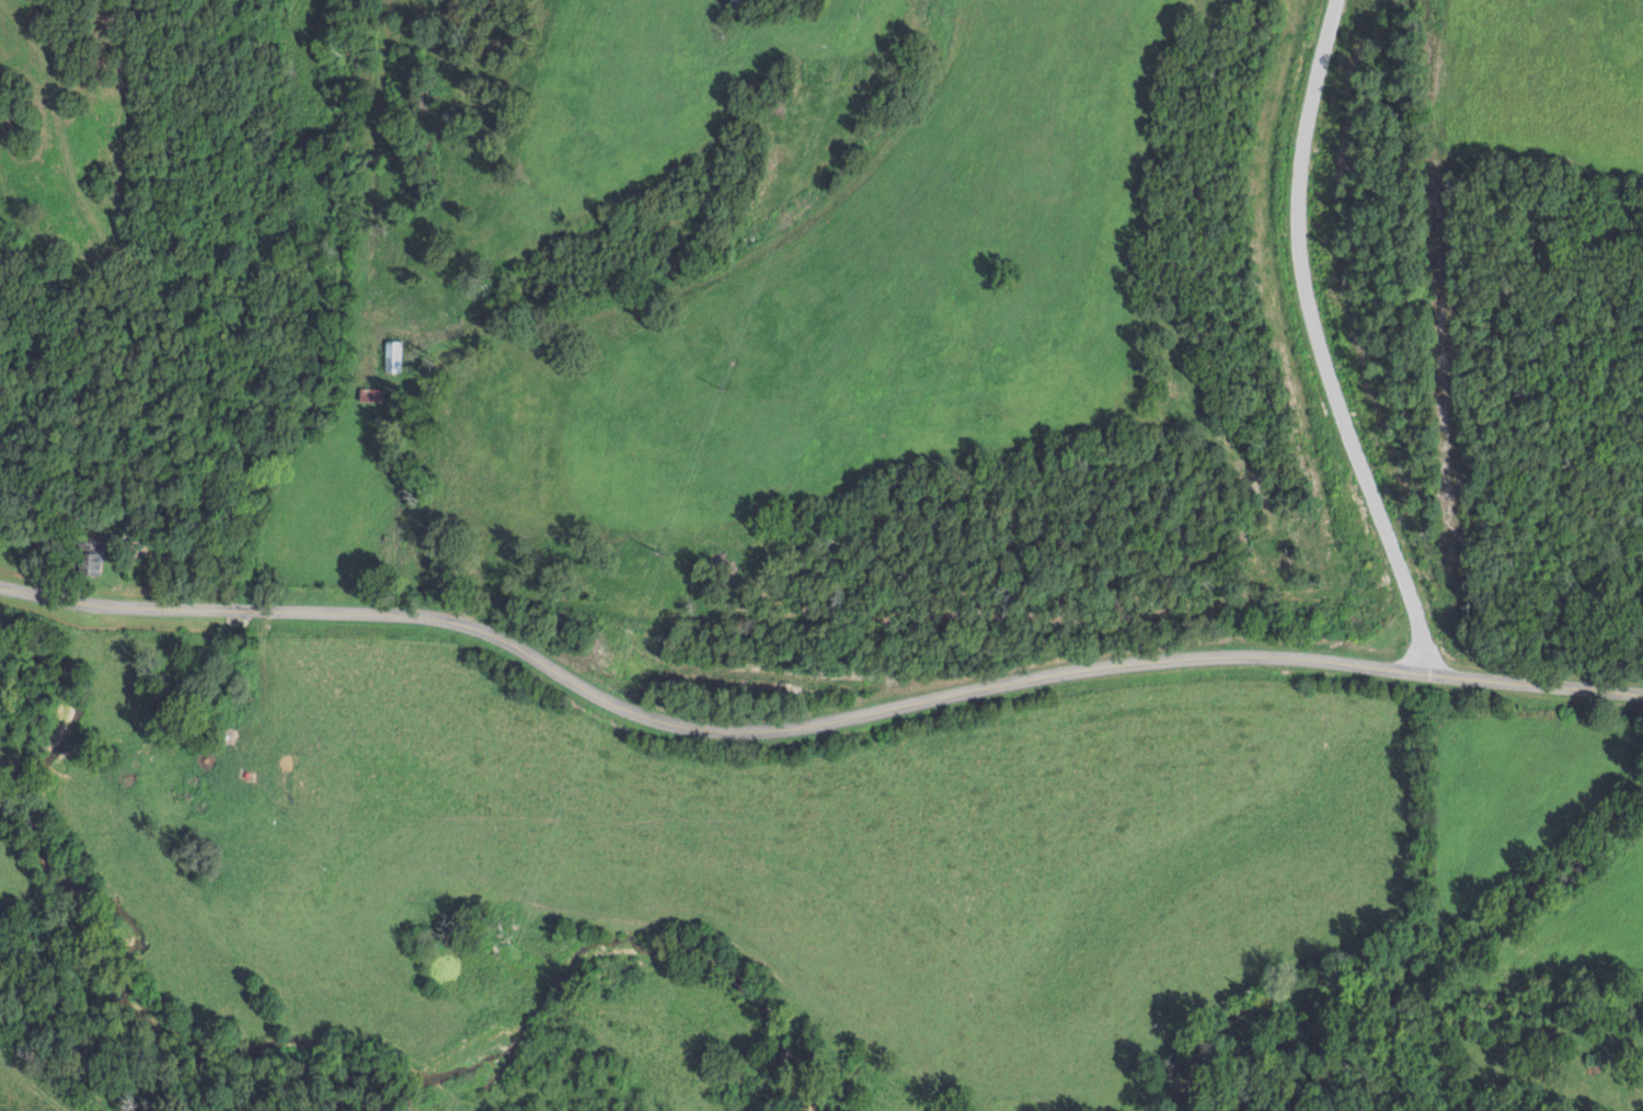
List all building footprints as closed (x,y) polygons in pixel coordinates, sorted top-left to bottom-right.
[(381,372),(397,373),(399,342),(383,341),(381,372)] [(357,402),(380,402),(380,389),(357,388),(357,402)]
